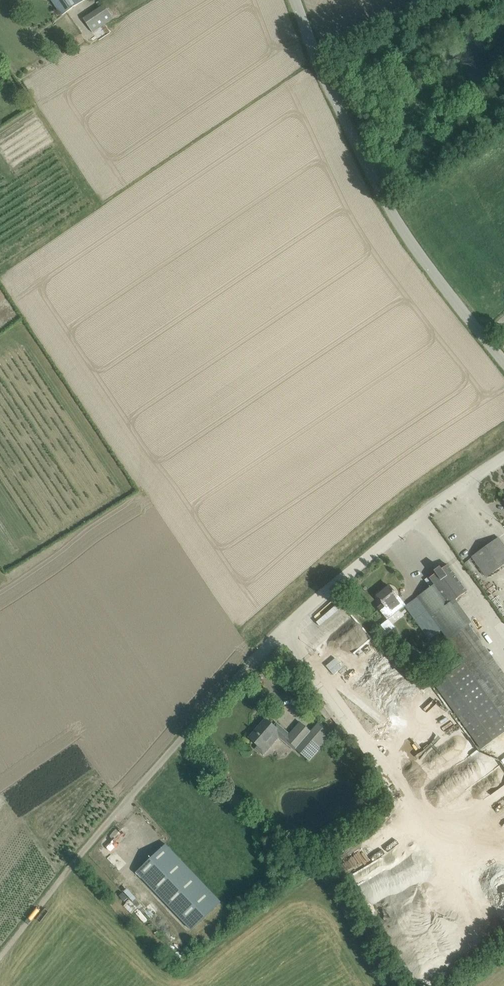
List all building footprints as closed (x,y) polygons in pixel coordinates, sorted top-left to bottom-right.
[(62,16),(86,0),(52,0),(62,16)] [(82,19),(92,33),(113,19),(103,4),(82,19)] [(487,577),(503,565),(503,544),(499,538),(473,557),(479,565),(487,577)] [(442,630),(465,663),(435,684),(482,749),(503,733),(503,675),(468,626),(473,623),(456,599),(467,592),(448,566),(443,570),(440,567),(434,571),(436,574),(431,578),(435,585),(418,597),(442,630)] [(380,609),(388,619),(405,605),(398,597),(399,597),(390,586),(377,596),(384,605),(380,609)] [(429,639),(442,630),(418,597),(408,605),(417,618),(415,619),(429,639)] [(371,638),(355,619),(318,651),(334,669),(371,638)] [(321,710),(328,720),(332,716),(325,707),(321,710)] [(261,726),(250,738),(267,752),(280,737),(295,750),(297,748),(311,760),(333,734),(319,722),(311,731),(301,723),(290,735),(277,723),(274,726),(266,719),(260,726),(261,726)] [(166,844),(137,872),(192,930),(221,902),(166,844)]
